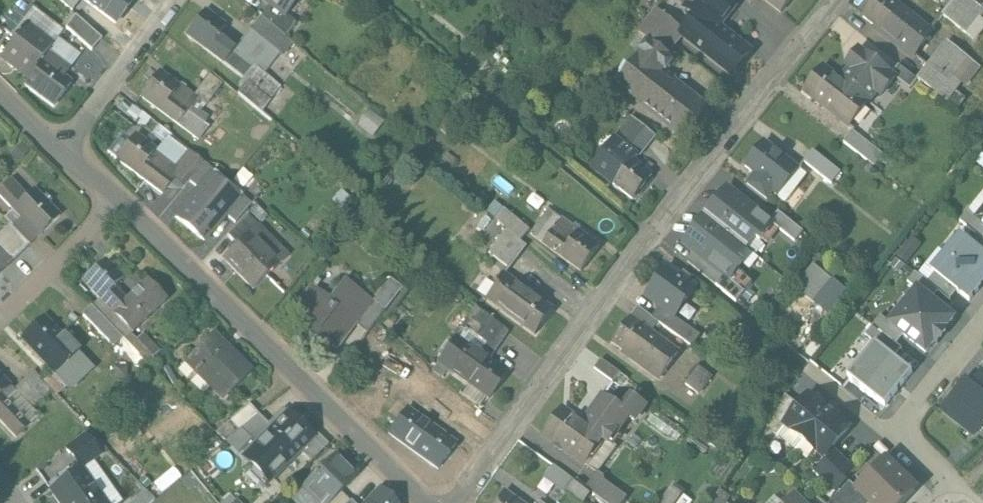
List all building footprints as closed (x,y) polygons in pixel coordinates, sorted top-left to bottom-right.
[(81,0),(57,0),(71,13),(81,0)] [(115,25),(134,0),(82,0),(115,25)] [(270,6),(284,16),(296,0),(263,0),(270,6)] [(686,7),(696,15),(684,31),(681,36),(682,36),(732,76),(751,51),(719,26),(734,7),(731,5),(725,0),(692,0),(686,7)] [(781,12),(790,0),(765,0),(781,12)] [(892,0),(877,0),(864,17),(889,36),(887,39),(911,58),(932,31),(892,0)] [(970,0),(954,0),(941,16),(966,36),(982,15),(982,11),(970,0)] [(0,23),(0,29),(12,39),(29,16),(16,6),(0,23)] [(284,16),(270,6),(261,18),(285,38),(296,24),(284,16)] [(684,31),(657,10),(647,22),(675,45),(682,36),(681,36),(684,31)] [(206,13),(187,37),(208,52),(218,38),(226,28),(206,13)] [(103,41),(75,16),(66,29),(92,53),(103,41)] [(234,51),(224,64),(247,81),(237,94),(261,111),(279,86),(264,75),(279,55),(283,57),(293,44),(285,38),(261,18),(234,51)] [(647,22),(639,32),(649,40),(667,55),(675,45),(647,22)] [(28,27),(3,59),(28,79),(42,61),(48,53),(53,46),(28,27)] [(234,51),(218,38),(208,52),(224,64),(234,51)] [(649,40),(615,83),(682,137),(706,108),(664,74),(675,61),(667,55),(649,40)] [(947,44),(918,80),(920,81),(946,103),(959,86),(951,80),(968,60),(947,44)] [(892,75),(859,49),(852,58),(855,61),(841,79),(869,102),(876,93),(881,97),(895,80),(896,79),(892,75)] [(43,62),(25,86),(53,107),(71,84),(59,74),(65,66),(48,53),(42,61),(43,62)] [(918,80),(900,65),(892,75),(896,79),(895,80),(911,92),(920,81),(918,80)] [(841,79),(824,66),(804,91),(849,127),(869,102),(841,79)] [(180,87),(160,72),(142,98),(161,112),(172,98),(180,87)] [(172,98),(161,112),(178,125),(189,110),(172,98)] [(189,111),(178,125),(200,140),(209,128),(204,124),(209,118),(200,112),(205,105),(197,99),(189,111)] [(655,136),(633,118),(617,139),(621,142),(638,156),(639,156),(655,136)] [(874,149),(853,133),(845,143),(865,160),(874,149)] [(178,168),(137,137),(118,161),(163,195),(175,179),(181,170),(178,168)] [(653,176),(634,161),(638,156),(621,142),(609,157),(605,154),(593,168),(633,200),(653,176)] [(800,169),(766,142),(746,167),(755,174),(747,183),(764,197),(767,194),(769,196),(772,191),(778,196),(800,169)] [(841,173),(813,152),(804,163),(831,185),(841,173)] [(189,153),(178,168),(181,170),(175,179),(185,188),(190,183),(204,165),(189,153)] [(204,165),(190,183),(199,191),(210,177),(214,173),(205,165),(204,165)] [(199,191),(176,218),(204,242),(225,216),(238,201),(210,177),(199,191)] [(10,182),(0,192),(0,198),(13,212),(26,199),(10,182)] [(727,189),(705,217),(747,250),(755,239),(760,243),(774,226),(770,223),(757,212),(755,215),(735,200),(737,197),(727,189)] [(60,218),(35,191),(26,199),(13,212),(39,238),(60,218)] [(238,201),(225,216),(235,225),(251,206),(241,198),(238,201)] [(530,231),(506,210),(497,220),(522,241),(530,231)] [(39,238),(13,212),(5,220),(11,226),(30,247),(39,238)] [(804,233),(778,212),(770,223),(774,226),(796,243),(804,233)] [(982,241),(982,225),(979,222),(968,213),(960,223),(977,236),(982,241)] [(249,217),(228,238),(235,245),(238,248),(249,237),(250,238),(260,228),(249,217)] [(747,250),(705,217),(685,242),(704,257),(703,259),(724,276),(730,281),(737,272),(742,265),(737,262),(747,250)] [(10,267),(31,247),(30,247),(11,226),(0,236),(0,257),(10,267)] [(260,228),(250,238),(249,237),(238,248),(235,245),(229,251),(232,254),(224,261),(255,292),(290,258),(260,228)] [(579,231),(571,242),(554,230),(544,243),(581,270),(599,245),(579,231)] [(982,257),(982,241),(977,236),(970,246),(982,257)] [(957,292),(970,302),(982,286),(982,257),(970,246),(960,238),(933,272),(935,274),(957,292)] [(10,267),(0,257),(0,277),(10,267)] [(793,286),(827,317),(851,292),(816,260),(793,286)] [(124,279),(107,261),(85,283),(101,299),(117,315),(129,304),(114,289),(124,279)] [(669,267),(647,297),(660,307),(669,314),(692,285),(669,267)] [(737,272),(730,281),(724,276),(717,286),(737,303),(752,285),(737,272)] [(918,291),(932,302),(939,293),(928,284),(915,274),(908,283),(918,291)] [(928,284),(939,293),(950,301),(957,292),(935,274),(928,284)] [(325,302),(310,291),(293,312),(313,327),(308,333),(331,350),(354,321),(370,300),(342,279),(325,302)] [(373,302),(370,300),(354,321),(369,333),(402,289),(390,280),(373,302)] [(129,304),(117,315),(132,330),(137,336),(165,308),(145,288),(129,304)] [(890,325),(904,336),(926,354),(935,342),(937,344),(946,332),(944,331),(954,319),(932,302),(918,291),(890,325)] [(525,305),(508,293),(498,307),(515,319),(525,305)] [(525,305),(515,319),(535,334),(552,309),(532,295),(525,305)] [(101,299),(93,308),(108,324),(117,315),(101,299)] [(669,314),(660,307),(652,318),(659,323),(685,342),(693,332),(669,314)] [(108,324),(93,308),(83,317),(113,347),(122,338),(108,324)] [(652,318),(639,308),(631,319),(651,334),(659,323),(652,318)] [(132,330),(117,315),(108,324),(122,338),(132,330)] [(873,326),(896,345),(904,336),(890,325),(881,317),(873,326)] [(491,318),(477,338),(485,344),(493,350),(506,331),(491,318)] [(45,319),(23,341),(55,374),(65,365),(78,379),(91,367),(45,319)] [(651,334),(631,319),(612,344),(632,358),(630,361),(658,381),(678,354),(651,334)] [(896,345),(873,326),(865,336),(875,344),(875,343),(895,359),(902,350),(896,345)] [(132,330),(122,338),(147,363),(159,350),(145,336),(141,340),(132,330)] [(228,351),(213,336),(191,358),(201,367),(196,372),(223,400),(252,371),(230,350),(228,351)] [(478,353),(456,337),(438,362),(488,399),(507,374),(486,359),(493,350),(485,344),(478,353)] [(875,344),(848,378),(886,408),(913,374),(895,359),(875,343),(875,344)] [(621,374),(601,359),(594,370),(614,385),(621,374)] [(711,378),(699,369),(686,386),(699,396),(711,378)] [(981,371),(970,384),(982,395),(982,373),(981,371)] [(34,373),(14,392),(31,411),(51,392),(34,373)] [(0,376),(0,420),(17,438),(29,426),(1,396),(10,387),(0,376)] [(966,381),(941,411),(974,438),(982,426),(982,395),(970,384),(966,381)] [(850,428),(810,395),(799,407),(784,425),(785,426),(824,459),(850,428)] [(786,396),(765,425),(777,436),(785,426),(784,425),(799,407),(786,396)] [(583,425),(564,411),(545,437),(583,465),(602,439),(610,445),(630,418),(637,424),(647,410),(632,399),(622,412),(603,398),(583,425)] [(250,405),(230,422),(239,431),(259,414),(250,405)] [(268,424),(266,426),(267,427),(270,430),(250,450),(252,466),(269,483),(300,451),(312,439),(312,438),(287,413),(283,417),(279,413),(268,424)] [(259,414),(239,431),(251,443),(267,427),(266,426),(268,424),(259,414)] [(428,441),(410,428),(401,442),(419,455),(428,441)] [(456,444),(436,430),(428,441),(419,455),(438,469),(456,444)] [(316,434),(312,438),(312,439),(300,451),(311,462),(327,445),(316,434)] [(88,437),(68,450),(81,469),(101,455),(88,437)] [(824,459),(813,472),(822,480),(843,455),(834,447),(824,459)] [(843,455),(822,480),(839,494),(850,483),(862,471),(843,455)] [(302,488),(317,502),(334,502),(342,494),(357,479),(334,456),(302,488)] [(857,490),(870,502),(904,502),(915,492),(885,462),(858,490),(857,490)] [(550,467),(544,480),(583,500),(590,487),(550,467)] [(50,490),(59,502),(104,502),(81,469),(50,490)] [(597,480),(589,491),(605,502),(624,502),(626,501),(597,480)] [(694,497),(672,483),(659,502),(690,502),(694,497)] [(832,502),(833,502),(870,502),(857,490),(858,490),(850,483),(839,494),(832,502)] [(380,491),(368,502),(392,502),(380,491)] [(506,493),(499,502),(520,502),(506,493)] [(334,502),(349,502),(350,502),(342,494),(334,502)] [(798,494),(789,502),(808,502),(798,494)]
